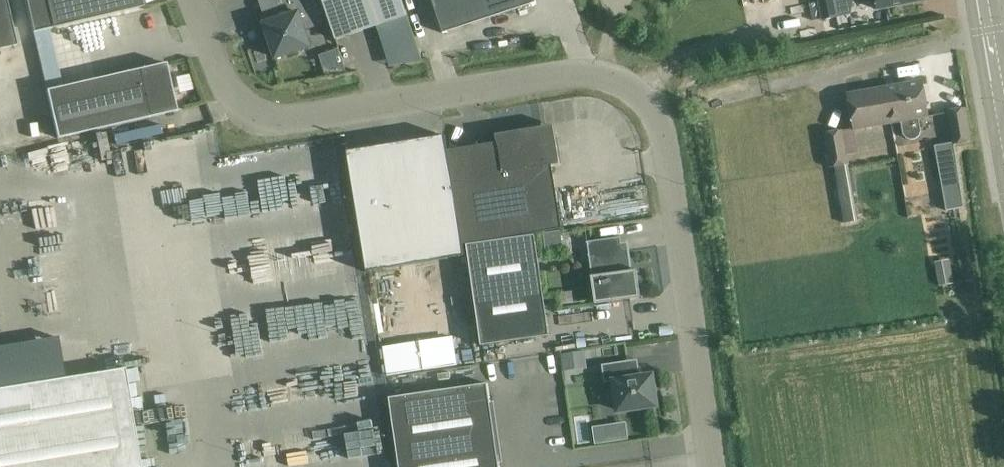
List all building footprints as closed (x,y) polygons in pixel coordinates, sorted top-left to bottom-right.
[(17,46),(6,0),(0,0),(0,49),(17,46)] [(32,33),(143,7),(140,0),(25,0),(32,33)] [(315,0),(283,0),(288,16),(264,24),(276,58),(310,47),(304,29),(309,28),(308,23),(321,18),(315,0)] [(403,0),(323,0),(336,40),(408,16),(403,0)] [(535,0),(432,0),(443,34),(536,3),(535,0)] [(819,2),(822,19),(823,21),(839,17),(835,0),(819,0),(819,2)] [(923,1),(923,0),(876,0),(878,10),(923,1)] [(819,2),(810,4),(813,21),(822,19),(819,2)] [(344,50),(325,51),(326,72),(346,71),(344,50)] [(57,139),(176,111),(165,63),(46,91),(57,139)] [(919,118),(929,116),(923,81),(885,87),(891,123),(902,121),(905,135),(908,138),(913,141),(917,140),(920,137),(922,132),(919,118)] [(891,123),(885,87),(847,94),(854,130),(891,123)] [(972,142),(966,108),(948,111),(954,145),(972,142)] [(557,193),(552,166),(560,164),(554,125),(496,135),(497,142),(448,151),(465,245),(630,218),(624,182),(557,193)] [(836,171),(845,222),(845,223),(858,220),(844,140),(843,130),(825,133),(831,168),(835,167),(836,171)] [(446,136),(347,151),(367,272),(467,256),(465,245),(448,151),(446,136)] [(958,175),(942,178),(947,210),(963,207),(958,175)] [(561,231),(543,234),(545,248),(563,246),(561,231)] [(550,336),(535,235),(467,245),(481,346),(550,336)] [(622,252),(620,237),(586,242),(589,257),(607,254),(610,274),(591,277),(595,304),(631,299),(629,285),(639,284),(637,270),(631,271),(628,251),(622,252)] [(936,267),(939,286),(954,283),(950,265),(936,267)] [(444,364),(479,362),(475,306),(440,309),(444,364)] [(416,369),(435,367),(432,313),(413,314),(416,369)] [(573,352),(562,354),(564,371),(576,370),(573,352)] [(466,375),(437,377),(438,386),(488,383),(487,361),(465,362),(466,375)] [(654,389),(652,376),(631,379),(628,361),(602,365),(604,379),(614,378),(619,411),(656,406),(656,402),(659,402),(657,389),(654,389)] [(123,368),(0,388),(0,466),(140,466),(123,368)] [(488,383),(389,398),(399,466),(500,466),(488,383)]
